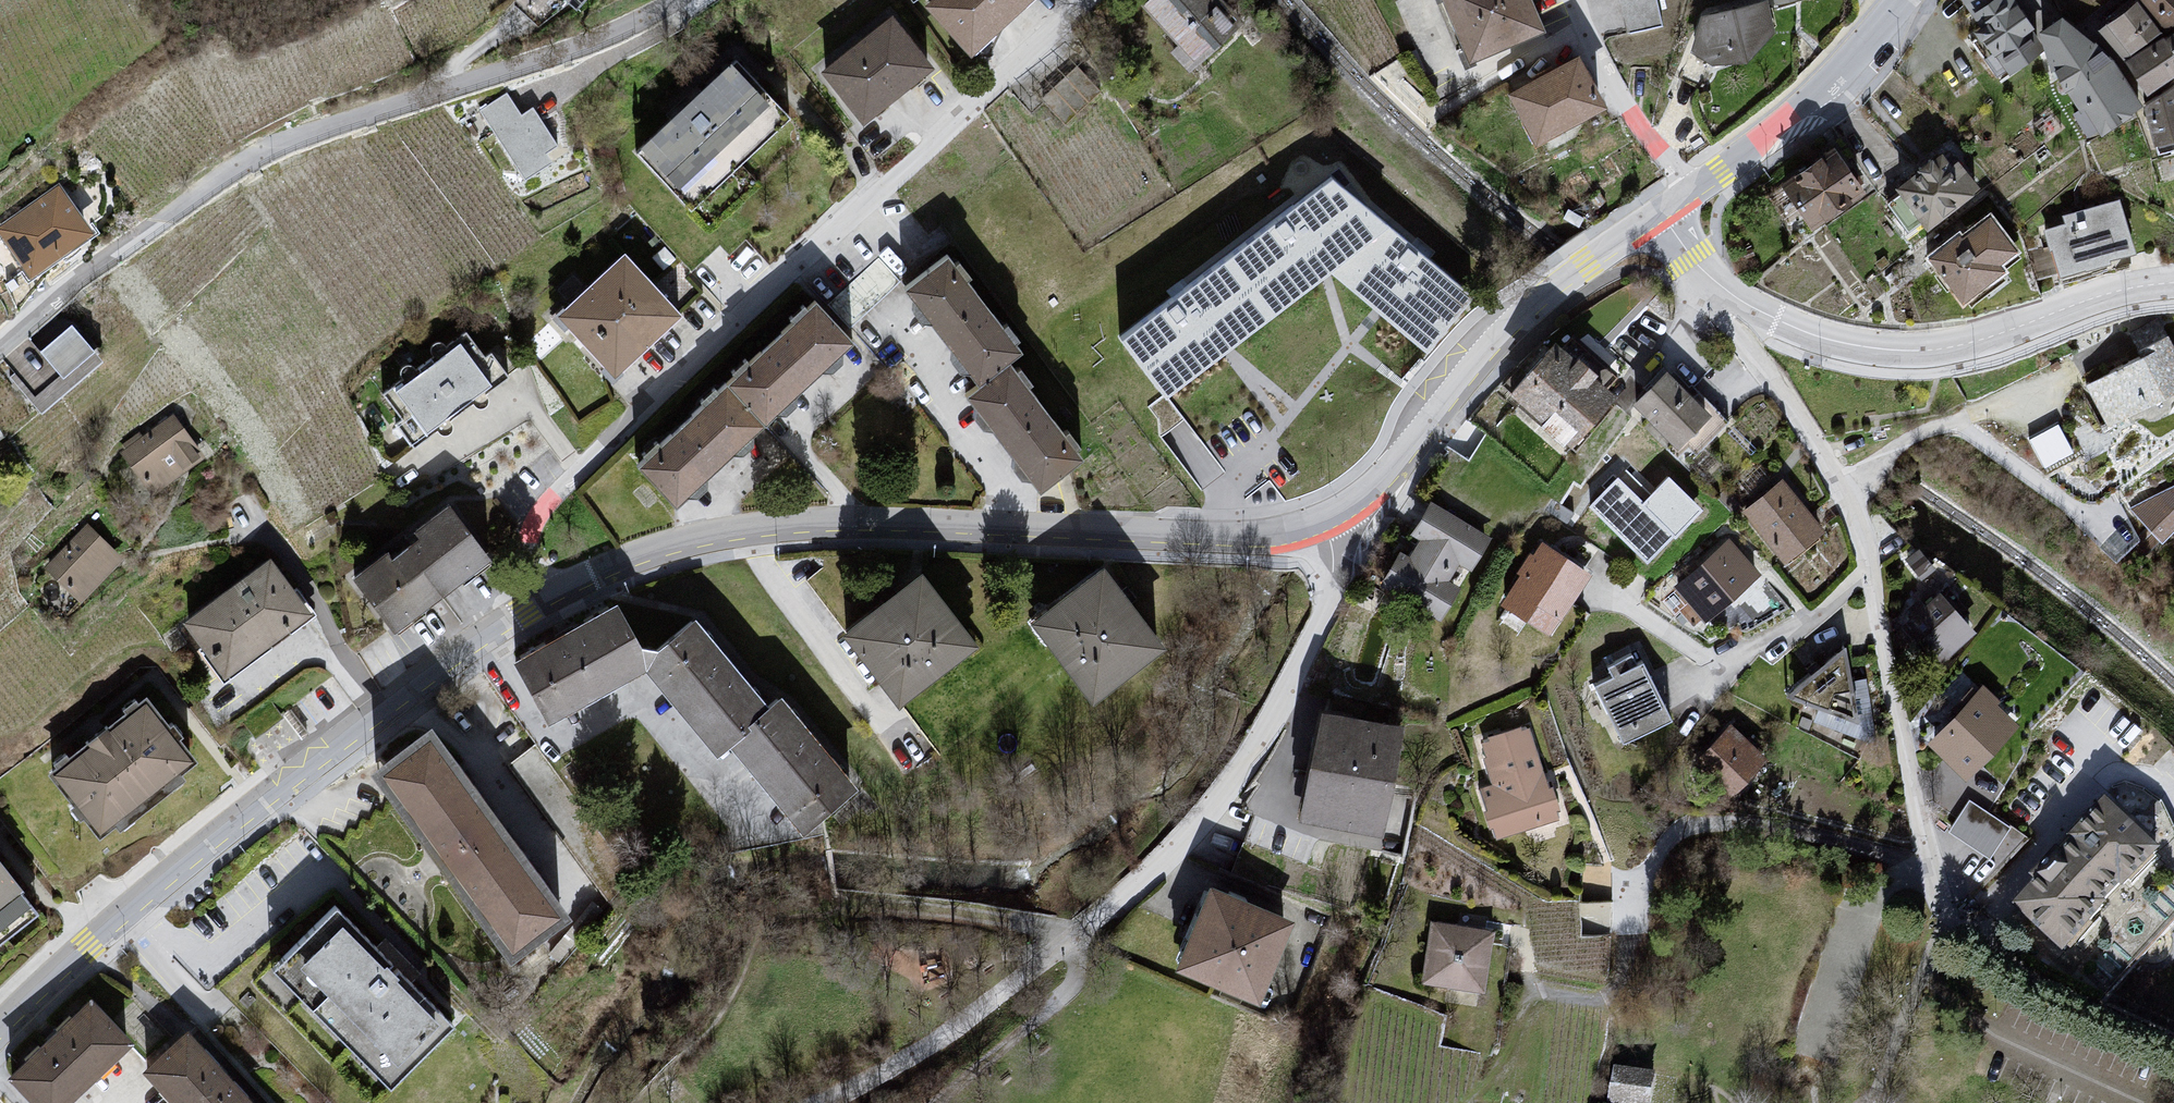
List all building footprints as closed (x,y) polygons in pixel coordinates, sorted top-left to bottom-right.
[(575,11),(585,0),(563,0),(575,11)] [(923,8),(968,61),(1034,0),(932,0),(923,8)] [(1139,7),(1193,66),(1233,33),(1204,0),(1147,0),(1139,7)] [(1469,65),(1543,32),(1528,0),(1441,0),(1469,65)] [(1627,27),(1664,23),(1661,0),(1624,0),(1627,27)] [(1977,42),(2002,82),(2036,53),(2026,34),(2032,30),(2010,0),(1956,0),(1977,42)] [(2065,21),(2092,30),(2107,19),(2101,11),(2093,0),(2049,0),(2065,21)] [(2101,11),(2118,0),(2093,0),(2101,11)] [(2139,4),(2161,38),(2173,30),(2173,0),(2141,0),(2139,4)] [(2095,33),(2147,105),(2173,85),(2173,30),(2161,38),(2139,4),(2095,33)] [(1763,6),(1698,20),(1688,56),(1715,70),(1743,69),(1770,40),(1763,6)] [(891,18),(819,76),(859,125),(930,70),(891,18)] [(2065,21),(2037,35),(2059,92),(2076,113),(2098,133),(2142,108),(2095,33),(2092,30),(2065,21)] [(1577,59),(1506,96),(1535,148),(1606,109),(1577,59)] [(1102,89),(1077,62),(1040,98),(1065,124),(1102,89)] [(731,66),(637,153),(690,208),(785,117),(731,66)] [(2142,108),(2154,149),(2173,144),(2173,90),(2147,105),(2142,108)] [(504,96),(477,113),(519,175),(548,163),(543,157),(553,146),(530,109),(519,121),(504,96)] [(1833,153),(1777,185),(1808,232),(1865,199),(1833,153)] [(1946,153),(1890,189),(1928,236),(1980,191),(1946,153)] [(1334,174),(1123,336),(1164,393),(1224,348),(1325,273),(1377,313),(1426,350),(1471,293),(1334,174)] [(0,215),(0,237),(25,273),(92,228),(56,185),(0,215)] [(2063,228),(2041,232),(2047,251),(2053,252),(2058,275),(2135,253),(2118,199),(2109,203),(2061,217),(2063,228)] [(1958,231),(1922,258),(1961,309),(2006,275),(1997,266),(2016,253),(1990,215),(1961,235),(1958,231)] [(623,256),(554,318),(611,379),(679,318),(623,256)] [(946,261),(904,292),(974,387),(1018,355),(946,261)] [(849,344),(811,306),(725,386),(761,423),(849,344)] [(71,318),(7,370),(38,408),(103,352),(71,318)] [(2083,387),(2107,430),(2173,396),(2173,350),(2166,337),(2132,352),(2136,359),(2083,387)] [(454,343),(389,392),(426,438),(488,388),(454,343)] [(1553,344),(1506,396),(1570,453),(1616,398),(1553,344)] [(1005,366),(965,396),(1037,493),(1082,460),(1005,366)] [(1665,372),(1629,405),(1675,450),(1708,416),(1665,372)] [(758,427),(719,389),(637,469),(672,504),(758,427)] [(173,417),(113,449),(150,499),(203,459),(173,417)] [(2046,462),(2075,448),(2061,419),(2032,433),(2046,462)] [(1670,465),(1635,504),(1641,510),(1625,527),(1652,552),(1704,496),(1670,465)] [(1779,483),(1738,515),(1782,565),(1824,537),(1779,483)] [(2128,514),(2160,545),(2173,530),(2173,488),(2142,505),(2128,514)] [(1399,553),(1379,586),(1436,629),(1456,592),(1448,587),(1457,567),(1469,575),(1488,540),(1429,503),(1407,537),(1415,543),(1406,557),(1399,553)] [(349,578),(390,632),(489,565),(445,510),(410,534),(413,543),(385,565),(381,557),(349,578)] [(83,528),(41,573),(78,606),(119,561),(83,528)] [(1726,542),(1669,590),(1702,625),(1758,576),(1726,542)] [(1588,576),(1537,544),(1514,576),(1515,582),(1497,607),(1547,639),(1588,576)] [(268,562),(181,626),(219,683),(312,615),(268,562)] [(1100,569),(1024,622),(1088,702),(1164,649),(1100,569)] [(837,635),(896,706),(973,647),(919,573),(837,635)] [(1939,668),(1973,635),(1940,596),(1905,624),(1939,668)] [(615,606),(509,662),(543,724),(642,674),(712,758),(725,747),(747,730),(745,726),(742,720),(761,706),(689,620),(651,653),(636,649),(615,606)] [(1845,650),(1789,696),(1856,724),(1848,700),(1847,676),(1845,650)] [(1591,689),(1623,745),(1668,723),(1635,655),(1603,669),(1609,679),(1591,689)] [(1980,689),(1924,747),(1962,786),(2017,728),(1980,689)] [(747,730),(725,747),(797,837),(854,788),(776,698),(745,726),(747,730)] [(141,702),(43,774),(94,839),(192,762),(141,702)] [(1317,708),(1296,819),(1383,836),(1404,727),(1317,708)] [(366,774),(505,961),(566,918),(426,727),(366,774)] [(1764,765),(1726,728),(1693,762),(1727,800),(1764,765)] [(1476,790),(1496,843),(1557,823),(1557,808),(1549,794),(1540,780),(1522,729),(1479,741),(1489,788),(1476,790)] [(2007,861),(2027,831),(1971,794),(1951,824),(2007,861)] [(2159,865),(2112,804),(2031,883),(2015,915),(2067,960),(2159,865)] [(28,908),(0,869),(0,930),(28,908)] [(1206,884),(1170,971),(1258,1001),(1289,918),(1206,884)] [(331,911),(267,973),(385,1092),(461,1021),(384,941),(372,954),(331,911)] [(1490,935),(1431,927),(1421,988),(1482,997),(1490,935)] [(3,1081),(24,1102),(68,1102),(130,1044),(86,1001),(3,1081)] [(137,1074),(162,1102),(242,1102),(181,1034),(137,1074)] [(1612,1102),(1619,1102),(1654,1102),(1659,1068),(1618,1062),(1612,1102)]
